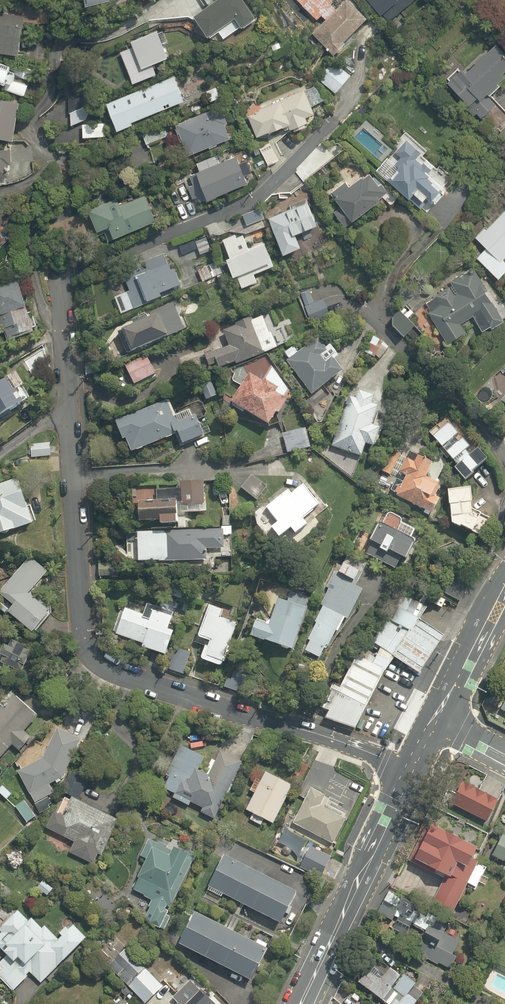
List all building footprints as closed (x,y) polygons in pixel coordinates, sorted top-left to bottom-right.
[(193,17),(207,37),(217,29),(222,37),(253,15),(243,0),(203,0),(207,6),(193,17)] [(316,19),(322,14),(326,19),(311,33),(331,54),(346,40),(343,38),(365,17),(349,0),(337,0),(332,5),(328,1),(330,0),(298,0),(316,19)] [(22,15),(0,12),(0,50),(18,52),(22,15)] [(131,84),(157,73),(154,64),(168,58),(162,45),(168,42),(163,30),(157,32),(155,28),(128,40),(130,44),(125,45),(126,47),(117,51),(131,84)] [(458,64),(441,78),(488,134),(504,120),(504,112),(489,92),(504,79),(504,76),(500,70),(504,66),(504,34),(462,69),(458,64)] [(10,62),(1,60),(2,57),(0,56),(0,83),(5,84),(4,92),(25,96),(27,88),(31,66),(23,64),(21,73),(14,72),(14,70),(9,69),(10,62)] [(334,96),(349,73),(330,60),(315,83),(334,96)] [(115,132),(133,124),(131,120),(185,98),(175,73),(103,103),(115,132)] [(305,114),(315,110),(313,105),(321,102),(313,80),(243,106),(253,134),(287,121),(291,131),(309,124),(305,114)] [(204,92),(208,102),(221,97),(217,86),(204,92)] [(0,97),(0,135),(14,136),(18,98),(0,97)] [(219,101),(171,120),(185,153),(232,134),(219,101)] [(66,112),(70,124),(86,118),(81,106),(66,112)] [(105,124),(80,123),(80,136),(105,137),(105,124)] [(142,134),(147,146),(161,141),(157,129),(142,134)] [(387,178),(408,197),(412,192),(420,200),(424,196),(432,204),(454,179),(404,133),(393,145),(401,152),(390,165),(395,170),(387,178)] [(281,156),(270,139),(256,148),(267,165),(281,156)] [(9,175),(9,150),(0,150),(0,175),(9,175)] [(219,151),(186,162),(189,173),(182,176),(190,199),(197,197),(198,201),(244,186),(234,155),(221,159),(219,151)] [(366,170),(331,191),(348,220),(383,198),(366,170)] [(115,196),(89,207),(97,226),(108,222),(113,235),(156,217),(144,190),(117,201),(115,196)] [(282,252),(302,245),(297,230),(316,223),(308,201),(269,214),(282,252)] [(491,273),(498,278),(504,269),(504,260),(502,258),(504,254),(504,204),(477,241),(485,247),(475,261),(491,273)] [(258,205),(239,214),(244,224),(263,215),(258,205)] [(240,285),(257,279),(254,271),(273,263),(264,240),(250,246),(243,231),(221,240),(227,255),(224,257),(231,275),(235,273),(240,285)] [(111,287),(120,311),(145,301),(143,298),(161,291),(159,287),(179,279),(167,249),(143,259),(146,267),(135,271),(137,276),(111,287)] [(214,263),(196,269),(201,282),(219,276),(214,263)] [(472,266),(447,281),(450,286),(434,296),(438,303),(426,310),(445,341),(462,331),(459,325),(473,317),(482,332),(503,320),(472,266)] [(2,339),(5,347),(17,343),(14,335),(33,330),(15,272),(0,277),(0,332),(2,339)] [(317,283),(295,291),(307,323),(328,315),(317,283)] [(144,313),(132,318),(134,322),(116,329),(125,353),(183,330),(172,302),(148,311),(150,316),(146,317),(144,313)] [(201,355),(207,366),(214,363),(216,368),(231,361),(234,367),(278,348),(260,307),(233,318),(236,325),(222,331),(227,344),(201,355)] [(387,319),(402,335),(414,324),(400,308),(387,319)] [(390,347),(370,336),(355,363),(376,374),(390,347)] [(319,353),(325,349),(319,339),(286,361),(309,395),(342,373),(331,357),(324,361),(319,353)] [(147,353),(123,364),(132,385),(157,374),(147,353)] [(500,366),(504,370),(493,382),(504,393),(504,360),(500,366)] [(0,377),(0,417),(31,399),(13,369),(0,377)] [(274,409),(278,411),(288,392),(244,370),(229,401),(269,421),(274,409)] [(365,444),(373,447),(386,409),(372,404),(374,397),(357,391),(354,398),(347,396),(330,446),(361,456),(365,444)] [(173,420),(165,399),(111,420),(119,441),(124,439),(130,454),(172,437),(176,449),(203,438),(193,413),(173,420)] [(462,480),(465,477),(485,459),(445,414),(425,432),(454,465),(451,468),(462,480)] [(311,446),(304,426),(280,435),(288,455),(311,446)] [(435,494),(442,481),(427,473),(436,456),(401,437),(379,480),(384,483),(382,485),(388,488),(386,493),(430,515),(439,497),(435,494)] [(49,441),(26,443),(28,459),(51,456),(49,441)] [(267,486),(250,473),(240,488),(257,500),(267,486)] [(31,522),(37,520),(31,501),(25,503),(17,477),(0,482),(0,532),(31,522)] [(158,526),(178,526),(178,515),(201,515),(201,477),(179,477),(178,489),(154,489),(154,499),(136,499),(136,521),(158,521),(158,526)] [(293,534),(307,524),(301,516),(318,504),(302,484),(288,494),(286,491),(265,507),(277,522),(269,527),(277,537),(289,529),(293,534)] [(469,487),(445,489),(448,521),(479,535),(487,517),(471,510),(469,487)] [(402,525),(405,518),(382,510),(366,553),(382,560),(380,565),(394,570),(399,558),(405,560),(417,530),(402,525)] [(137,560),(208,560),(208,558),(230,558),(230,530),(137,530),(137,560)] [(366,560),(346,551),(336,571),(331,569),(315,604),(320,606),(301,649),(317,656),(321,647),(324,649),(333,629),(337,630),(343,616),(346,618),(361,584),(356,582),(366,560)] [(6,614),(33,633),(50,609),(29,594),(47,569),(24,553),(0,587),(0,597),(12,606),(6,614)] [(456,608),(471,576),(450,567),(435,599),(456,608)] [(307,589),(272,580),(263,614),(252,611),(246,635),(292,647),(307,589)] [(404,594),(395,608),(373,643),(421,673),(445,637),(422,619),(428,608),(404,594)] [(180,607),(147,595),(142,609),(125,603),(114,634),(141,644),(140,648),(162,656),(180,607)] [(207,640),(201,660),(221,666),(237,610),(206,601),(196,636),(207,640)] [(18,670),(31,653),(5,633),(0,639),(0,657),(18,670)] [(342,691),(370,706),(395,658),(373,643),(342,691)] [(370,706),(342,691),(326,718),(360,730),(370,706)] [(37,712),(13,692),(0,709),(0,756),(10,744),(18,750),(30,735),(23,729),(37,712)] [(49,784),(54,781),(56,784),(61,781),(59,778),(64,775),(80,739),(53,727),(41,754),(13,770),(32,802),(52,791),(49,784)] [(241,759),(212,746),(208,755),(178,742),(158,787),(173,794),(171,799),(186,805),(188,800),(201,806),(199,811),(214,818),(241,759)] [(245,809),(251,812),(248,818),(260,824),(263,817),(273,822),(289,785),(261,773),(245,809)] [(291,822),(298,825),(295,830),(307,836),(310,831),(331,842),(345,815),(320,803),(328,788),(312,780),(291,822)] [(69,858),(93,865),(97,853),(101,854),(118,795),(71,782),(62,813),(51,810),(47,827),(74,843),(69,858)] [(26,801),(14,808),(24,823),(36,816),(26,801)] [(478,862),(471,858),(477,844),(428,821),(408,862),(441,877),(430,901),(454,913),(478,862)] [(499,832),(489,856),(504,863),(504,834),(499,832)] [(146,836),(139,856),(144,858),(132,892),(152,900),(145,921),(166,929),(193,853),(146,836)] [(333,851),(309,841),(299,866),(322,876),(333,851)] [(223,856),(205,892),(221,899),(223,895),(280,923),(296,891),(223,856)] [(136,908),(96,872),(68,903),(108,939),(136,908)] [(0,927),(0,948),(13,959),(0,973),(0,987),(8,994),(26,974),(38,985),(82,936),(32,891),(0,927)] [(460,938),(413,918),(416,913),(397,904),(392,917),(397,919),(392,929),(406,936),(411,926),(423,931),(424,931),(419,941),(435,948),(437,949),(452,956),(460,938)] [(178,942),(247,978),(263,947),(194,911),(178,942)] [(107,967),(126,985),(144,967),(125,948),(107,967)] [(389,966),(387,969),(371,958),(355,982),(388,1003),(412,1003),(423,988),(389,966)] [(161,985),(142,970),(126,989),(145,1003),(161,985)] [(188,979),(171,997),(177,1002),(175,1003),(213,1003),(188,979)]
